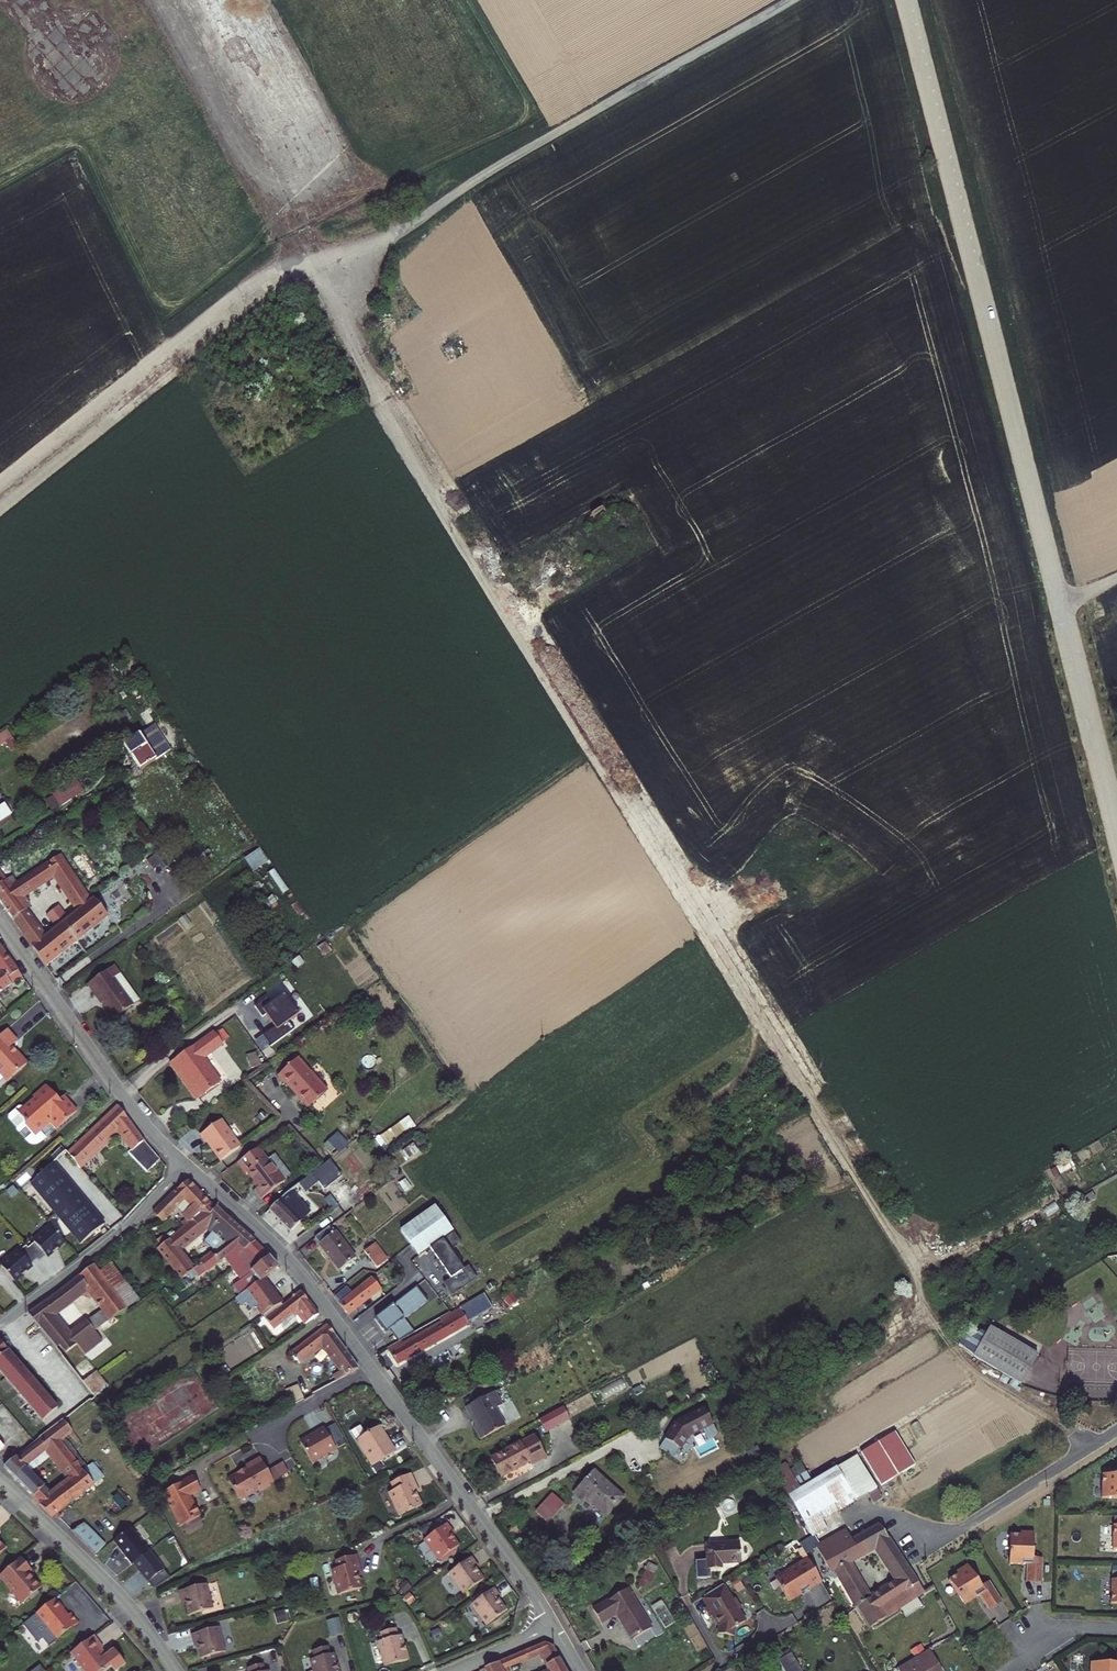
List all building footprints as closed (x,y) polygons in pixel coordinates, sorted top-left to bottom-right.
[(153,726),(137,736),(154,761),(162,755),(169,751),(153,726)] [(10,754),(17,749),(6,731),(0,735),(0,747),(4,745),(10,754)] [(137,736),(122,746),(135,767),(138,771),(154,761),(137,736)] [(71,779),(47,795),(56,810),(57,812),(81,796),(71,779)] [(11,816),(3,806),(0,807),(0,823),(11,816)] [(192,845),(186,849),(195,861),(200,857),(192,845)] [(243,860),(252,873),(268,862),(259,849),(243,860)] [(13,923),(19,918),(25,914),(29,911),(29,906),(24,899),(52,879),(64,895),(76,887),(56,858),(16,885),(11,878),(4,883),(0,877),(0,905),(13,923)] [(76,887),(64,895),(77,914),(89,905),(76,887)] [(28,925),(18,931),(44,968),(106,921),(93,902),(89,905),(77,914),(44,941),(33,926),(28,925)] [(19,918),(13,923),(16,928),(18,931),(28,925),(33,926),(25,914),(19,918)] [(0,958),(0,969),(1,970),(13,962),(7,953),(0,958)] [(23,977),(13,962),(1,970),(2,971),(0,973),(0,993),(23,977)] [(121,963),(85,988),(91,996),(95,993),(101,1001),(113,1019),(145,997),(121,963)] [(7,1031),(0,1038),(0,1073),(8,1082),(28,1064),(12,1047),(18,1042),(12,1036),(7,1031)] [(201,1061),(220,1047),(212,1035),(170,1064),(182,1082),(185,1080),(188,1085),(190,1088),(188,1090),(196,1100),(218,1084),(201,1061)] [(293,1061),(275,1079),(282,1086),(284,1084),(299,1099),(297,1100),(301,1104),(307,1109),(324,1093),(293,1061)] [(51,1091),(47,1086),(33,1098),(35,1100),(18,1114),(27,1124),(25,1126),(33,1135),(42,1128),(45,1128),(50,1123),(57,1130),(76,1113),(65,1100),(64,1099),(63,1099),(62,1099),(61,1099),(59,1101),(51,1091)] [(35,1100),(33,1098),(23,1107),(20,1105),(10,1114),(10,1117),(19,1128),(17,1130),(30,1145),(38,1146),(57,1130),(50,1123),(45,1128),(42,1128),(33,1135),(25,1126),(27,1124),(18,1114),(35,1100)] [(136,1130),(120,1108),(70,1154),(83,1169),(88,1164),(85,1161),(119,1129),(134,1149),(144,1141),(136,1130)] [(378,1137),(385,1147),(415,1129),(408,1118),(378,1137)] [(217,1161),(238,1148),(220,1120),(199,1134),(204,1142),(206,1144),(217,1161)] [(417,1155),(412,1147),(402,1153),(407,1161),(417,1155)] [(287,1177),(272,1156),(265,1162),(273,1174),(274,1173),(280,1182),(287,1177)] [(265,1162),(263,1159),(243,1172),(251,1183),(255,1189),(250,1192),(256,1201),(281,1184),(280,1182),(274,1173),(273,1174),(265,1162)] [(73,1182),(55,1162),(33,1183),(84,1242),(107,1222),(73,1182)] [(330,1180),(323,1168),(300,1183),(303,1188),(304,1190),(308,1195),(330,1180)] [(303,1188),(300,1183),(280,1197),(268,1210),(282,1223),(292,1232),(309,1213),(293,1199),(292,1197),(304,1190),(303,1188)] [(186,1185),(157,1210),(166,1220),(180,1207),(186,1216),(182,1218),(187,1224),(207,1209),(200,1198),(193,1186),(186,1185)] [(452,1235),(432,1206),(397,1230),(416,1258),(452,1235)] [(234,1227),(214,1210),(210,1213),(207,1209),(187,1224),(153,1250),(174,1279),(187,1269),(175,1254),(205,1230),(209,1235),(201,1243),(212,1251),(228,1239),(242,1250),(254,1243),(234,1227)] [(330,1224),(313,1237),(329,1257),(338,1269),(354,1256),(330,1224)] [(36,1242),(38,1244),(50,1257),(51,1258),(58,1252),(69,1242),(54,1226),(36,1242)] [(258,1247),(254,1243),(242,1250),(228,1239),(212,1251),(187,1269),(193,1278),(221,1256),(229,1268),(258,1247)] [(449,1296),(476,1282),(468,1267),(459,1272),(444,1243),(429,1250),(447,1283),(443,1285),(449,1296)] [(38,1244),(31,1250),(40,1259),(43,1263),(50,1257),(38,1244)] [(378,1255),(371,1245),(359,1253),(366,1263),(369,1261),(378,1255)] [(28,1247),(21,1253),(32,1266),(40,1259),(31,1250),(28,1247)] [(267,1256),(258,1247),(229,1268),(237,1279),(229,1284),(236,1295),(256,1282),(256,1283),(261,1280),(277,1267),(267,1256)] [(19,1252),(3,1267),(18,1283),(31,1270),(34,1268),(32,1266),(21,1253),(19,1252)] [(382,1262),(378,1255),(369,1261),(366,1263),(371,1270),(382,1262)] [(1104,1256),(1109,1264),(1116,1264),(1116,1255),(1104,1256)] [(88,1267),(63,1285),(74,1298),(83,1291),(100,1313),(107,1323),(122,1312),(107,1292),(88,1267)] [(278,1303),(279,1302),(261,1280),(256,1283),(256,1282),(236,1295),(232,1298),(237,1306),(243,1302),(248,1308),(253,1305),(260,1315),(261,1314),(278,1303)] [(343,1290),(330,1299),(338,1311),(343,1318),(377,1294),(368,1281),(348,1296),(343,1290)] [(425,1281),(417,1286),(427,1303),(436,1298),(425,1281)] [(118,1283),(107,1292),(122,1312),(133,1304),(118,1283)] [(59,1289),(57,1290),(67,1303),(74,1298),(63,1285),(59,1289)] [(424,1302),(413,1288),(370,1322),(382,1337),(386,1335),(395,1346),(398,1344),(413,1336),(401,1321),(424,1302)] [(57,1290),(25,1314),(31,1322),(55,1354),(59,1352),(61,1356),(72,1347),(80,1359),(98,1345),(91,1336),(83,1325),(82,1325),(63,1339),(47,1317),(67,1303),(57,1290)] [(316,1316),(298,1292),(280,1305),(263,1317),(271,1328),(289,1313),(291,1316),(294,1314),(302,1325),(316,1316)] [(280,1305),(278,1303),(261,1314),(263,1317),(280,1305)] [(403,1342),(388,1350),(394,1359),(397,1365),(469,1324),(466,1320),(474,1317),(470,1310),(463,1314),(461,1311),(443,1321),(445,1324),(405,1345),(403,1342)] [(107,1323),(100,1313),(83,1325),(91,1336),(107,1323)] [(341,1378),(356,1368),(339,1345),(322,1324),(288,1352),(295,1362),(320,1344),(338,1368),(326,1376),(331,1383),(341,1378)] [(1013,1387),(1032,1361),(987,1328),(984,1333),(981,1331),(952,1349),(965,1358),(992,1375),(1013,1387)] [(218,1351),(226,1368),(262,1352),(254,1334),(218,1351)] [(0,1346),(0,1377),(40,1424),(55,1411),(0,1346)] [(1108,1383),(1116,1383),(1116,1354),(1109,1354),(1108,1383)] [(91,1374),(77,1384),(89,1399),(96,1394),(103,1389),(91,1374)] [(605,1402),(626,1388),(619,1379),(599,1393),(605,1402)] [(301,1381),(290,1387),(298,1400),(299,1403),(310,1397),(301,1381)] [(493,1393),(464,1408),(471,1422),(473,1421),(474,1423),(475,1426),(472,1428),(478,1440),(503,1427),(494,1410),(500,1407),(493,1393)] [(0,1407),(0,1446),(19,1430),(0,1407)] [(544,1434),(568,1421),(562,1408),(538,1421),(544,1434)] [(703,1410),(674,1425),(659,1451),(674,1460),(687,1439),(701,1431),(707,1441),(716,1435),(703,1410)] [(65,1418),(1,1468),(12,1479),(19,1474),(47,1452),(69,1479),(49,1495),(46,1492),(41,1497),(28,1483),(21,1488),(36,1504),(49,1517),(52,1515),(92,1484),(83,1473),(73,1461),(78,1457),(63,1439),(74,1431),(65,1418)] [(347,1433),(353,1442),(362,1436),(356,1426),(347,1433)] [(362,1436),(353,1442),(362,1456),(361,1457),(368,1468),(391,1453),(385,1443),(383,1444),(378,1436),(373,1428),(362,1436)] [(310,1435),(294,1444),(306,1465),(330,1451),(317,1429),(312,1432),(309,1434),(310,1435)] [(532,1437),(489,1460),(495,1472),(499,1480),(528,1464),(530,1468),(544,1460),(532,1437)] [(875,1484),(854,1452),(832,1465),(853,1498),(865,1491),(868,1489),(875,1484)] [(268,1482),(255,1460),(249,1463),(240,1468),(242,1471),(241,1472),(240,1472),(240,1473),(240,1474),(235,1477),(234,1474),(222,1481),(234,1500),(238,1501),(254,1492),(257,1493),(263,1489),(264,1486),(263,1485),(268,1482)] [(779,1460),(768,1467),(785,1494),(796,1487),(779,1460)] [(796,1487),(785,1494),(801,1520),(806,1528),(821,1519),(853,1498),(832,1465),(796,1487)] [(92,1466),(83,1473),(92,1484),(100,1477),(92,1466)] [(19,1474),(12,1479),(21,1488),(28,1483),(19,1474)] [(409,1480),(406,1474),(386,1483),(390,1490),(383,1493),(394,1516),(417,1506),(410,1491),(413,1489),(409,1480)] [(1101,1498),(1116,1498),(1116,1474),(1102,1474),(1101,1498)] [(580,1485),(570,1496),(579,1504),(581,1501),(585,1505),(596,1515),(601,1520),(618,1502),(590,1475),(580,1485)] [(182,1477),(154,1493),(174,1526),(193,1515),(181,1496),(190,1490),(185,1481),(182,1477)] [(881,1494),(875,1484),(868,1489),(865,1491),(871,1500),(881,1494)] [(548,1494),(531,1512),(543,1524),(560,1506),(548,1494)] [(821,1519),(806,1528),(810,1535),(825,1526),(821,1519)] [(842,1529),(816,1545),(830,1568),(833,1567),(856,1607),(859,1606),(871,1625),(919,1589),(905,1566),(891,1574),(893,1579),(867,1595),(845,1561),(871,1544),(884,1565),(899,1556),(875,1519),(847,1538),(842,1529)] [(102,1545),(81,1523),(69,1532),(91,1555),(102,1545)] [(444,1526),(442,1524),(419,1540),(434,1561),(454,1547),(444,1533),(447,1531),(444,1526)] [(125,1527),(108,1542),(127,1565),(144,1551),(125,1527)] [(1020,1577),(1036,1578),(1037,1554),(1027,1554),(1029,1528),(1016,1527),(1016,1530),(1005,1529),(1003,1559),(1021,1560),(1020,1577)] [(718,1563),(738,1562),(736,1543),(703,1545),(704,1560),(704,1570),(707,1569),(718,1569),(718,1563)] [(144,1582),(160,1570),(144,1551),(129,1564),(144,1582)] [(353,1559),(352,1556),(331,1561),(333,1569),(326,1571),(333,1596),(357,1589),(352,1573),(356,1572),(353,1559)] [(899,1556),(884,1565),(891,1574),(905,1566),(899,1556)] [(19,1557),(0,1572),(0,1573),(23,1600),(39,1587),(30,1577),(30,1578),(25,1573),(29,1570),(27,1567),(19,1557)] [(471,1564),(466,1557),(443,1574),(459,1594),(478,1580),(468,1566),(471,1564)] [(704,1570),(704,1560),(692,1561),(693,1579),(700,1578),(707,1578),(707,1569),(704,1570)] [(809,1588),(821,1581),(810,1561),(803,1565),(801,1563),(791,1569),(792,1571),(777,1581),(788,1600),(801,1593),(802,1594),(805,1591),(809,1589),(809,1588)] [(982,1608),(996,1599),(984,1579),(975,1584),(962,1562),(951,1569),(952,1572),(943,1577),(958,1602),(973,1593),(982,1608)] [(722,1590),(719,1585),(700,1597),(705,1607),(701,1610),(706,1618),(709,1616),(711,1619),(712,1618),(716,1624),(714,1624),(715,1626),(714,1635),(721,1636),(729,1636),(730,1629),(741,1621),(735,1611),(735,1607),(732,1601),(729,1601),(725,1595),(722,1597),(719,1592),(722,1590)] [(180,1601),(184,1617),(208,1610),(201,1586),(174,1593),(175,1598),(176,1602),(180,1601)] [(492,1592),(489,1588),(466,1605),(481,1625),(501,1611),(491,1597),(494,1595),(492,1592)] [(623,1592),(586,1613),(595,1627),(610,1618),(615,1625),(618,1631),(621,1629),(629,1641),(647,1631),(623,1592)] [(62,1609),(53,1597),(33,1613),(44,1628),(46,1627),(53,1636),(57,1637),(76,1622),(68,1612),(64,1615),(62,1613),(60,1610),(62,1609)] [(809,1616),(815,1630),(830,1623),(824,1609),(809,1616)] [(325,1622),(329,1638),(343,1635),(339,1619),(325,1622)] [(373,1642),(380,1667),(399,1662),(403,1660),(399,1643),(395,1644),(391,1628),(375,1633),(377,1641),(373,1642)] [(621,1629),(618,1631),(626,1643),(629,1641),(621,1629)] [(191,1645),(196,1661),(219,1655),(212,1630),(185,1638),(187,1643),(187,1646),(191,1645)] [(91,1634),(68,1651),(83,1670),(102,1670),(109,1665),(97,1649),(100,1647),(97,1642),(91,1634)] [(541,1640),(500,1658),(504,1665),(542,1648),(554,1643),(552,1641),(541,1640)] [(554,1643),(542,1648),(548,1659),(559,1653),(554,1643)] [(309,1670),(334,1670),(331,1661),(328,1662),(324,1647),(307,1652),(309,1660),(306,1661),(309,1670)] [(927,1647),(895,1666),(899,1670),(936,1670),(940,1669),(927,1647)] [(559,1653),(548,1659),(552,1666),(542,1670),(569,1670),(559,1653)] [(1115,1654),(1115,1664),(1089,1663),(1089,1670),(1116,1670),(1116,1654),(1115,1654)] [(784,1670),(800,1670),(793,1655),(779,1661),(784,1670)] [(500,1658),(485,1665),(488,1670),(507,1670),(504,1665),(500,1658)]
